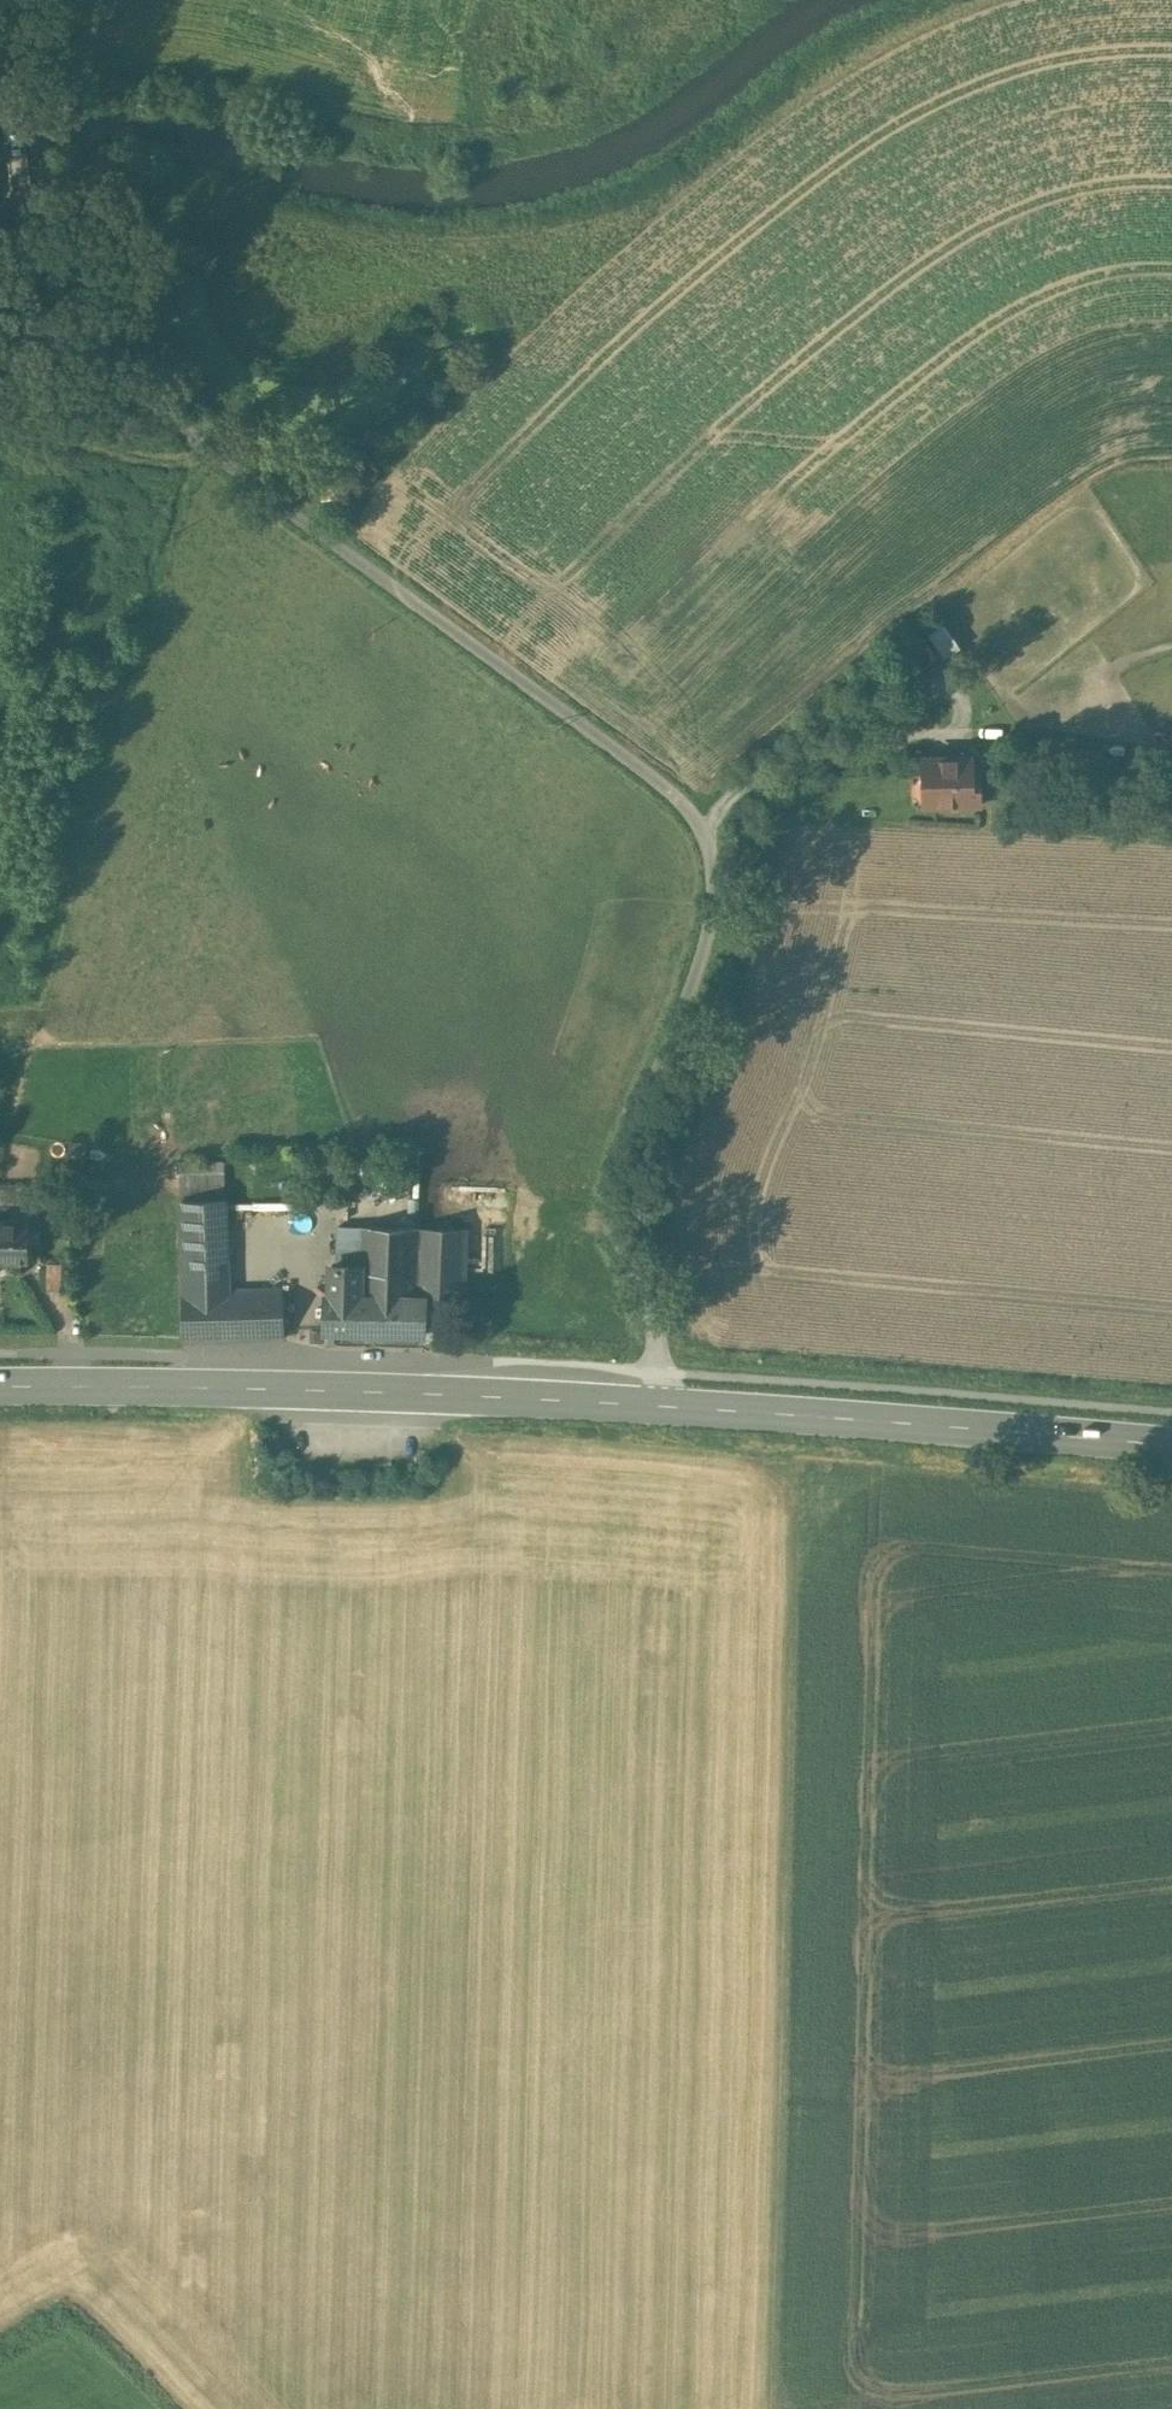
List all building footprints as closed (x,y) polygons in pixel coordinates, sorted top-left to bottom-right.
[(940,654),(955,645),(941,622),(926,630),(940,654)] [(972,758),(924,759),(925,784),(932,783),(932,805),(938,805),(940,808),(957,808),(959,804),(980,804),(979,779),(972,779),(972,758)] [(223,1163),(179,1165),(180,1200),(224,1199),(223,1163)] [(415,1168),(412,1167),(409,1168),(407,1169),(405,1171),(405,1173),(404,1175),(405,1177),(405,1178),(407,1180),(409,1181),(412,1182),(415,1181),(417,1180),(418,1178),(419,1176),(419,1174),(419,1173),(418,1171),(416,1169),(415,1168)] [(0,1186),(0,1203),(25,1204),(25,1187),(0,1186)] [(225,1223),(224,1199),(180,1200),(181,1224),(225,1223)] [(0,1222),(0,1262),(25,1262),(25,1223),(0,1222)] [(226,1269),(225,1223),(181,1224),(182,1270),(222,1269),(226,1269)] [(465,1228),(339,1226),(338,1277),(357,1277),(357,1294),(426,1296),(426,1297),(433,1297),(463,1298),(465,1228)] [(60,1263),(47,1263),(47,1290),(60,1290),(60,1263)] [(223,1290),(222,1269),(182,1270),(183,1291),(223,1290)] [(183,1291),(181,1291),(182,1340),(283,1337),(282,1288),(223,1290),(183,1291)] [(357,1294),(327,1293),(325,1331),(425,1334),(426,1297),(426,1296),(357,1294)] [(463,1298),(433,1297),(432,1311),(463,1311),(463,1298)] [(275,1431),(265,1432),(267,1453),(277,1452),(275,1431)]
